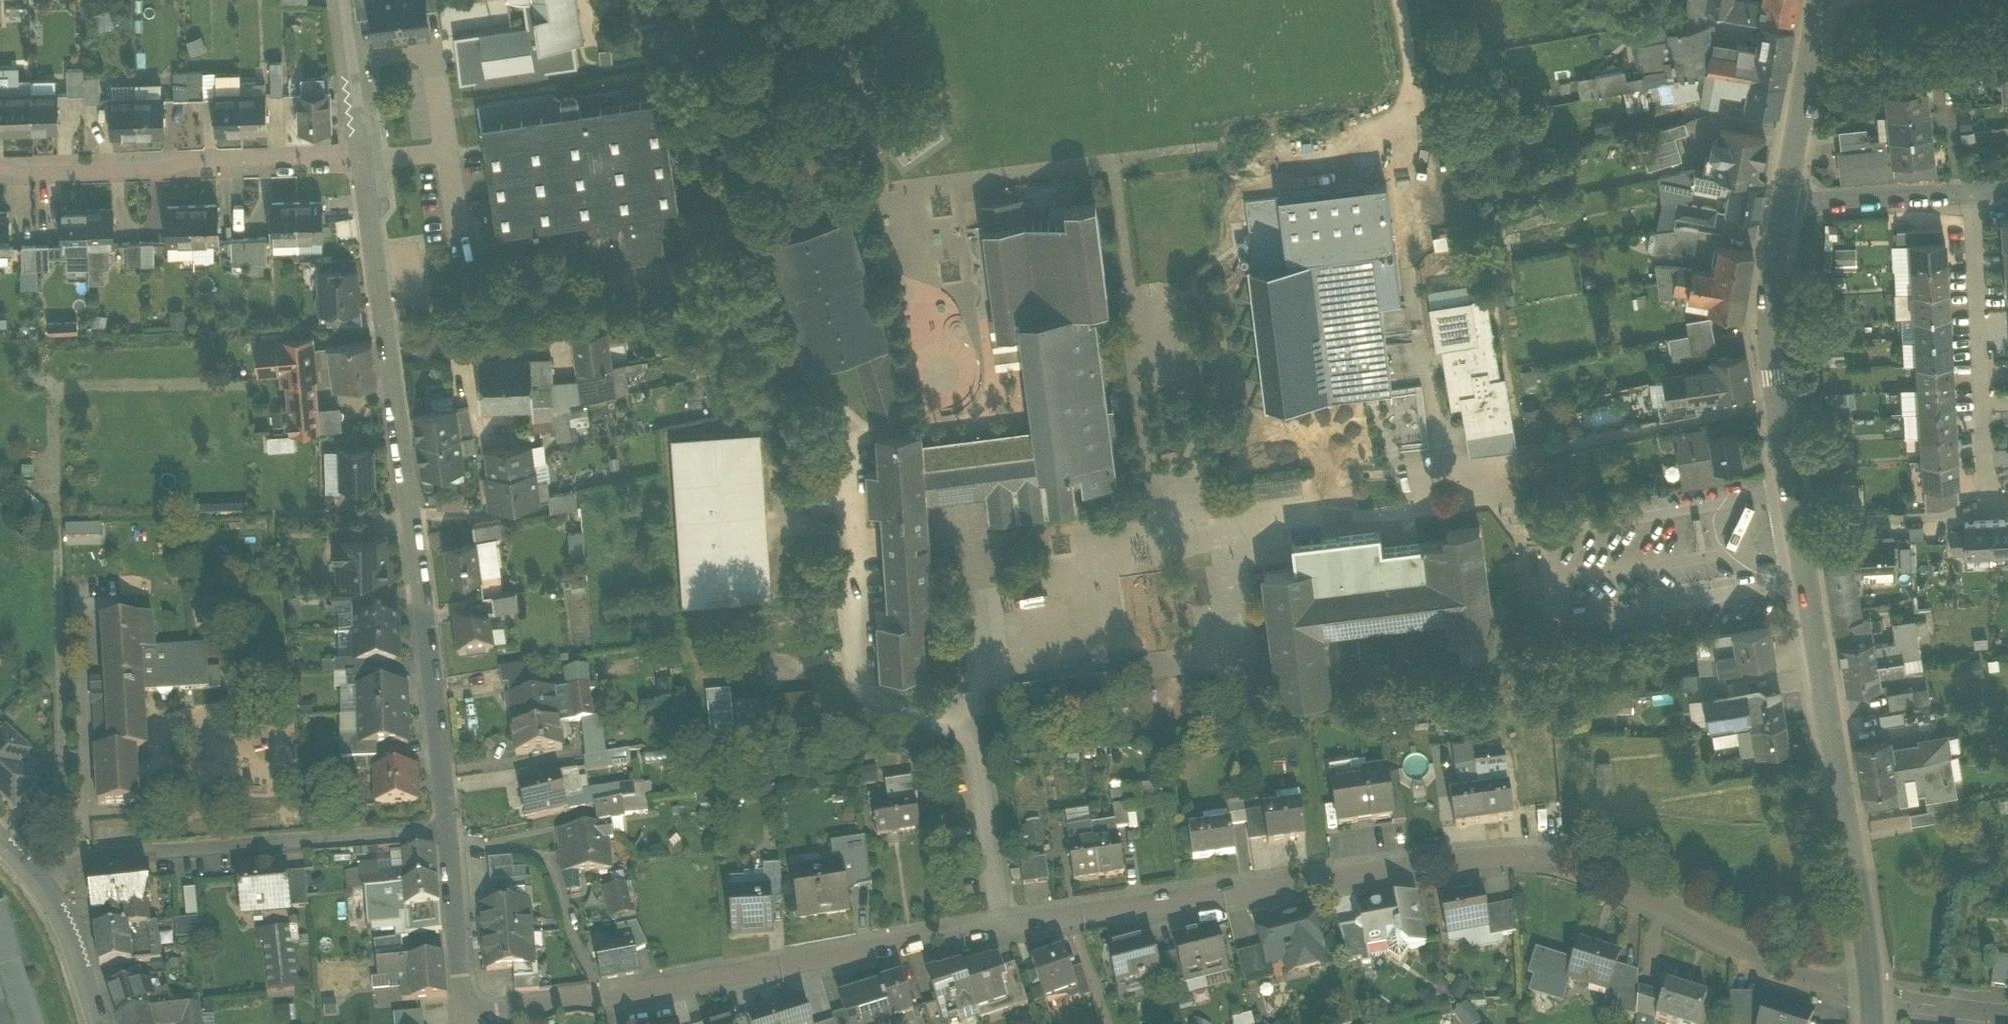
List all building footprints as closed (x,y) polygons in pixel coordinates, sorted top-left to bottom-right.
[(357,19),(371,17),(369,0),(370,0),(354,0),(357,19)] [(402,38),(397,0),(370,0),(369,0),(371,17),(374,42),(402,38)] [(402,38),(430,35),(427,10),(426,0),(397,0),(402,38)] [(427,10),(438,9),(437,0),(426,0),(427,10)] [(539,49),(574,44),(574,43),(579,43),(575,20),(574,15),(572,12),(568,6),(568,0),(514,0),(523,2),(532,2),(539,49)] [(568,6),(572,12),(574,15),(575,20),(579,43),(584,42),(578,0),(568,0),(568,6)] [(1683,16),(1707,11),(1709,0),(1686,0),(1683,16)] [(1729,15),(1731,0),(1709,0),(1707,11),(1729,15)] [(1758,21),(1762,1),(1749,0),(1731,0),(1729,15),(1758,21)] [(1761,21),(1794,27),(1799,0),(1762,0),(1762,1),(1758,21),(1761,21)] [(523,2),(527,26),(454,37),(460,84),(578,66),(574,44),(539,49),(532,2),(523,2)] [(108,8),(92,14),(98,31),(115,25),(108,8)] [(1669,30),(1706,23),(1707,11),(1683,16),(1667,19),(1669,30)] [(1669,30),(1667,19),(1632,25),(1634,45),(1647,43),(1670,39),(1669,30)] [(1761,21),(1758,33),(1792,40),(1794,27),(1761,21)] [(1666,68),(1668,80),(1671,79),(1706,72),(1707,67),(1709,50),(1712,50),(1709,39),(1706,23),(1669,30),(1670,39),(1647,43),(1652,70),(1666,68)] [(1784,81),(1792,40),(1758,33),(1756,46),(1738,43),(1738,45),(1736,55),(1712,50),(1709,50),(1707,67),(1784,81)] [(202,35),(187,42),(193,56),(208,49),(202,35)] [(1736,55),(1738,45),(1709,39),(1712,50),(1736,55)] [(1647,43),(1634,45),(1637,63),(1643,72),(1652,70),(1647,43)] [(270,62),(271,95),(283,94),(281,62),(270,62)] [(68,94),(84,94),(83,75),(83,67),(67,67),(68,94)] [(1707,67),(1706,72),(1702,94),(1701,99),(1716,101),(1718,87),(1740,91),(1741,87),(1749,89),(1746,104),(1779,110),(1784,81),(1707,67)] [(1652,70),(1643,72),(1644,75),(1646,84),(1658,82),(1668,80),(1666,68),(1652,70)] [(1580,98),(1646,84),(1644,75),(1627,78),(1625,69),(1577,79),(1580,98)] [(20,92),(19,78),(19,70),(0,71),(0,93),(20,92)] [(203,70),(188,71),(189,97),(204,96),(203,72),(203,70)] [(175,97),(189,97),(188,71),(174,71),(175,97)] [(216,96),(216,95),(215,74),(215,71),(203,72),(204,96),(216,96)] [(1675,99),(1702,94),(1706,72),(1671,79),(1675,99)] [(240,73),(215,74),(216,95),(241,94),(241,82),(240,73)] [(83,75),(84,94),(84,102),(101,101),(100,74),(83,75)] [(1886,78),(1887,91),(1891,91),(1926,87),(1924,75),(1886,78)] [(303,93),(325,93),(325,76),(302,77),(302,78),(303,93)] [(31,78),(19,78),(20,92),(31,92),(31,79),(31,78)] [(56,78),(31,79),(31,92),(31,93),(56,92),(56,78)] [(303,93),(302,78),(289,78),(289,94),(299,93),(303,93)] [(1658,82),(1662,102),(1675,99),(1671,79),(1668,80),(1658,82)] [(266,82),(241,82),(241,94),(266,94),(266,82)] [(161,83),(136,84),(136,98),(162,97),(161,83)] [(112,84),(113,98),(136,98),(136,84),(112,84)] [(1891,91),(1893,113),(1928,110),(1926,87),(1891,91)] [(497,231),(519,228),(679,204),(662,96),(581,109),(578,95),(574,91),(564,93),(561,97),(563,111),(481,124),(480,124),(497,231)] [(1893,113),(1891,91),(1887,91),(1884,91),(1886,114),(1893,113)] [(20,92),(0,93),(0,131),(32,130),(31,93),(31,92),(20,92)] [(56,92),(31,93),(32,130),(57,129),(56,92)] [(329,129),(329,93),(325,93),(303,93),(299,93),(300,129),(329,129)] [(242,131),(241,94),(216,95),(216,96),(217,132),(242,131)] [(266,94),(241,94),(242,131),(267,131),(266,94)] [(480,115),(481,124),(563,111),(561,97),(559,98),(554,94),(487,105),(489,114),(480,115)] [(162,97),(136,98),(137,135),(163,134),(162,97)] [(113,135),(137,135),(136,98),(113,98),(112,98),(113,135)] [(478,106),(480,115),(489,114),(487,105),(478,106)] [(1893,113),(1895,136),(1930,133),(1928,110),(1893,113)] [(1971,112),(1959,113),(1960,129),(1972,129),(1971,112)] [(1895,136),(1893,113),(1886,114),(1877,115),(1879,138),(1895,136)] [(1641,147),(1648,169),(1682,159),(1676,136),(1688,132),(1685,121),(1650,132),(1653,143),(1641,147)] [(1838,130),(1839,142),(1869,139),(1868,127),(1838,130)] [(1712,171),(1757,180),(1759,173),(1755,168),(1757,159),(1761,160),(1766,138),(1720,129),(1719,137),(1712,139),(1710,150),(1716,155),(1712,171)] [(1895,151),(1895,160),(1932,157),(1930,133),(1895,136),(1897,151),(1895,151)] [(1850,179),(1896,174),(1895,160),(1895,151),(1897,151),(1895,136),(1879,138),(1869,139),(1870,151),(1840,154),(1842,172),(1842,177),(1842,179),(1850,179)] [(1870,151),(1869,139),(1839,142),(1840,154),(1870,151)] [(1716,155),(1710,150),(1705,153),(1702,170),(1712,171),(1716,155)] [(1934,171),(1932,157),(1895,160),(1896,174),(1903,173),(1903,174),(1934,171)] [(1682,171),(1677,197),(1692,194),(1692,191),(1694,182),(1692,182),(1695,169),(1682,171)] [(1726,211),(1759,217),(1765,182),(1733,176),(1695,169),(1692,182),(1694,182),(1718,187),(1730,189),(1726,211)] [(1677,197),(1682,171),(1659,176),(1662,204),(1676,200),(1691,196),(1692,194),(1677,197)] [(1718,187),(1694,182),(1692,191),(1717,196),(1718,187)] [(1281,222),(1286,263),(1373,253),(1391,250),(1392,250),(1384,185),(1278,198),(1281,222)] [(980,202),(983,226),(1026,221),(1023,197),(980,202)] [(1556,197),(1544,199),(1547,213),(1559,211),(1556,197)] [(994,315),(995,317),(1025,313),(1027,330),(1022,330),(1026,363),(1034,427),(1037,446),(1021,448),(980,453),(984,485),(989,484),(990,491),(985,491),(986,493),(989,517),(1076,507),(1074,483),(1117,477),(1113,449),(1118,448),(1112,407),(1108,408),(1100,354),(1105,353),(1100,312),(1091,313),(1090,305),(1088,292),(1108,289),(1096,199),(1065,203),(1066,216),(1026,221),(983,226),(994,315)] [(1670,229),(1676,200),(1662,204),(1656,231),(1670,229)] [(274,239),(298,238),(297,201),(272,202),(273,239),(274,239)] [(322,201),(297,201),(298,238),(324,238),(322,201)] [(1539,201),(1502,214),(1507,229),(1544,216),(1539,201)] [(1675,215),(1691,218),(1693,204),(1678,201),(1675,215)] [(217,204),(192,205),(194,242),(215,241),(218,241),(217,204)] [(681,221),(679,204),(519,228),(522,246),(560,240),(566,274),(609,268),(623,265),(666,259),(661,224),(681,221)] [(1691,218),(1712,222),(1715,209),(1693,204),(1691,218)] [(168,243),(194,242),(192,205),(167,205),(168,243)] [(87,208),(89,245),(109,244),(114,244),(112,207),(87,208)] [(69,246),(89,245),(87,208),(62,209),(63,243),(63,246),(69,246)] [(0,211),(0,248),(9,248),(8,211),(0,211)] [(766,240),(807,368),(855,353),(873,347),(889,342),(849,214),(766,240)] [(1247,250),(1248,259),(1249,268),(1286,263),(1281,222),(1273,223),(1274,232),(1245,235),(1247,250)] [(1667,248),(1695,253),(1699,229),(1684,226),(1670,229),(1667,248)] [(1652,248),(1667,248),(1670,229),(1656,231),(1652,248)] [(1914,230),(1915,244),(1943,242),(1942,229),(1914,230)] [(1897,245),(1912,244),(1915,244),(1914,230),(1896,231),(1897,245)] [(1447,234),(1433,237),(1436,250),(1450,247),(1447,234)] [(267,236),(245,237),(247,263),(264,263),(267,262),(267,236)] [(233,263),(247,263),(245,237),(233,237),(233,263)] [(299,250),(298,238),(274,239),(274,251),(299,250)] [(298,238),(299,250),(324,250),(324,238),(298,238)] [(128,265),(142,265),(141,240),(128,241),(128,265)] [(153,240),(141,240),(142,265),(155,264),(153,240)] [(194,242),(194,256),(194,259),(215,259),(215,241),(194,242)] [(194,242),(168,243),(169,256),(194,256),(194,242)] [(1912,244),(1914,268),(1946,266),(1945,242),(1943,242),(1915,244),(1912,244)] [(49,243),(36,244),(37,268),(49,268),(49,256),(49,243)] [(63,243),(49,243),(49,256),(69,256),(69,246),(63,246),(63,243)] [(23,268),(37,268),(36,244),(22,244),(23,268)] [(109,265),(109,244),(89,245),(89,264),(90,280),(104,280),(104,266),(109,265)] [(1678,266),(1675,278),(1746,291),(1753,250),(1720,244),(1715,271),(1691,267),(1691,268),(1678,266)] [(1895,269),(1914,268),(1912,244),(1897,245),(1893,245),(1895,269)] [(89,245),(69,246),(69,256),(69,265),(88,265),(89,264),(89,245)] [(1856,269),(1855,247),(1835,248),(1835,270),(1856,269)] [(0,248),(0,262),(9,262),(9,248),(0,248)] [(1248,259),(1247,250),(1239,251),(1240,260),(1248,259)] [(1373,253),(1378,293),(1396,291),(1391,250),(1373,253)] [(1392,250),(1391,250),(1396,291),(1378,293),(1379,302),(1399,299),(1393,250),(1392,250)] [(1389,388),(1379,302),(1378,293),(1373,253),(1286,263),(1249,268),(1266,403),(1306,398),(1331,395),(1354,392),(1360,391),(1359,379),(1374,377),(1376,389),(1389,388)] [(264,263),(247,263),(247,274),(264,274),(264,263)] [(624,272),(623,265),(609,268),(610,274),(624,272)] [(1678,266),(1655,265),(1659,281),(1675,278),(1678,266)] [(1947,290),(1946,266),(1914,268),(1915,292),(1947,290)] [(37,268),(23,268),(21,269),(22,289),(38,288),(37,268)] [(1895,293),(1912,292),(1915,292),(1914,268),(1895,269),(1894,269),(1895,293)] [(321,310),(321,313),(337,312),(357,311),(355,271),(319,273),(321,296),(318,297),(318,311),(321,310)] [(1675,278),(1659,281),(1662,298),(1672,297),(1673,291),(1675,278)] [(1741,315),(1746,291),(1675,278),(1673,291),(1688,294),(1710,298),(1708,309),(1741,315)] [(1426,288),(1429,304),(1472,297),(1469,281),(1426,288)] [(1109,303),(1108,289),(1088,292),(1090,305),(1109,303)] [(1948,314),(1947,290),(1915,292),(1912,292),(1913,316),(1916,316),(1948,314)] [(1912,292),(1895,293),(1894,293),(1895,317),(1902,317),(1913,316),(1912,292)] [(1486,294),(1472,297),(1476,319),(1490,317),(1486,294)] [(1708,311),(1708,309),(1710,298),(1688,294),(1686,308),(1708,311)] [(1633,297),(1634,306),(1647,304),(1645,295),(1633,297)] [(1461,405),(1465,433),(1512,425),(1504,374),(1499,375),(1490,317),(1476,319),(1472,297),(1429,304),(1436,347),(1441,346),(1450,407),(1461,405)] [(185,308),(170,309),(171,328),(185,328),(185,308)] [(337,312),(338,324),(362,322),(362,311),(357,311),(337,312)] [(337,312),(321,313),(322,324),(338,324),(337,312)] [(997,334),(1022,330),(1027,330),(1025,313),(995,317),(997,334)] [(606,332),(608,345),(628,341),(624,314),(603,317),(606,332)] [(1950,338),(1948,314),(1916,316),(1917,340),(1950,338)] [(995,317),(994,315),(991,315),(997,366),(1026,363),(1022,330),(997,334),(995,317)] [(1717,352),(1713,329),(1710,316),(1686,320),(1689,333),(1692,349),(1693,357),(1717,352)] [(1913,316),(1902,317),(1903,341),(1917,340),(1916,316),(1913,316)] [(572,322),(575,337),(606,332),(603,317),(572,322)] [(49,329),(50,332),(78,331),(77,327),(78,327),(78,321),(48,323),(49,329)] [(545,326),(514,331),(516,342),(546,338),(545,326)] [(690,328),(667,331),(669,355),(692,352),(690,328)] [(573,337),(578,371),(583,370),(611,366),(609,351),(608,345),(606,332),(575,337),(573,337)] [(1670,352),(1692,349),(1689,333),(1668,337),(1670,352)] [(286,383),(290,433),(291,433),(292,433),(320,430),(318,407),(315,379),(312,347),(312,337),(256,342),(258,367),(279,366),(279,372),(281,384),(286,383)] [(1951,362),(1950,338),(1917,340),(1919,364),(1951,362)] [(1903,365),(1919,364),(1917,340),(1903,341),(1903,365)] [(372,341),(328,346),(330,367),(333,388),(378,383),(372,341)] [(320,368),(330,367),(328,346),(317,347),(320,368)] [(879,429),(899,428),(873,347),(855,353),(879,429)] [(1844,347),(1822,348),(1822,361),(1844,360),(1844,347)] [(585,383),(588,401),(628,392),(626,374),(624,364),(622,349),(609,351),(611,366),(583,370),(585,383)] [(699,351),(690,353),(697,376),(706,373),(699,351)] [(1710,360),(1711,369),(1712,369),(1717,396),(1750,391),(1745,354),(1744,354),(1710,360)] [(478,362),(480,387),(532,385),(530,359),(478,362)] [(549,359),(530,359),(532,385),(532,389),(538,389),(538,362),(549,361),(549,359)] [(647,360),(624,364),(626,374),(639,372),(649,371),(647,360)] [(538,362),(538,389),(551,388),(549,361),(538,362)] [(1952,386),(1951,362),(1919,364),(1920,388),(1952,386)] [(1536,369),(1522,371),(1526,391),(1539,388),(1536,369)] [(1695,400),(1717,396),(1712,369),(1711,369),(1700,371),(1700,370),(1663,375),(1664,379),(1668,402),(1668,404),(1695,400)] [(639,372),(626,374),(628,392),(641,388),(639,372)] [(1359,379),(1360,391),(1376,389),(1374,377),(1359,379)] [(1658,404),(1668,402),(1664,379),(1654,381),(1651,385),(1654,404),(1658,404)] [(585,383),(576,384),(578,404),(587,401),(588,401),(585,383)] [(566,406),(578,404),(576,384),(551,388),(553,409),(566,406)] [(532,389),(532,385),(480,387),(481,414),(533,411),(532,389)] [(1920,388),(1919,388),(1921,412),(1954,410),(1952,386),(1920,388)] [(553,418),(553,409),(551,388),(538,389),(532,389),(533,411),(533,421),(553,418)] [(1917,412),(1921,412),(1919,388),(1902,389),(1904,413),(1917,412)] [(1854,392),(1829,393),(1830,403),(1854,402),(1854,392)] [(434,411),(453,409),(451,396),(432,398),(434,411)] [(1658,404),(1660,419),(1697,412),(1695,400),(1668,404),(1668,402),(1658,404)] [(566,406),(570,428),(589,424),(587,401),(578,404),(566,406)] [(340,405),(318,407),(320,430),(342,429),(340,405)] [(566,406),(553,409),(558,443),(572,440),(570,428),(566,406)] [(1539,406),(1524,409),(1527,427),(1542,425),(1539,406)] [(456,410),(460,438),(463,437),(475,434),(468,407),(456,410)] [(287,424),(284,408),(270,411),(273,427),(287,424)] [(414,414),(418,443),(460,438),(456,410),(456,408),(453,409),(434,411),(414,414)] [(1955,434),(1954,410),(1921,412),(1917,412),(1919,436),(1922,436),(1955,434)] [(1904,413),(1905,437),(1919,436),(1917,412),(1904,413)] [(1851,416),(1834,417),(1834,434),(1852,434),(1851,416)] [(555,430),(553,418),(533,421),(534,431),(555,430)] [(1512,425),(1465,433),(1468,453),(1516,447),(1512,425)] [(1710,435),(1720,434),(1719,425),(1673,432),(1679,449),(1683,449),(1680,433),(1709,428),(1710,435)] [(921,426),(899,428),(879,429),(877,430),(880,468),(868,469),(871,508),(882,507),(890,615),(878,616),(882,670),(926,667),(922,615),(941,614),(939,580),(933,581),(932,581),(927,508),(927,501),(923,441),(922,429),(921,426)] [(1034,427),(1014,429),(1021,448),(1037,446),(1034,427)] [(1687,471),(1714,467),(1709,435),(1710,435),(1709,428),(1680,433),(1683,449),(1679,449),(1680,457),(1685,461),(1687,471)] [(1014,429),(958,437),(964,487),(984,485),(980,453),(1021,448),(1014,429)] [(672,437),(684,604),(772,597),(768,548),(759,549),(756,515),(765,515),(760,431),(672,437)] [(1720,434),(1710,435),(1709,435),(1714,467),(1720,466),(1742,463),(1737,431),(1720,434)] [(266,435),(267,450),(293,448),(292,434),(266,435)] [(1956,458),(1955,434),(1922,436),(1924,460),(1956,458)] [(475,436),(463,438),(465,453),(477,452),(475,436)] [(989,484),(984,485),(964,487),(958,437),(923,441),(927,501),(986,493),(985,491),(990,491),(989,484)] [(464,468),(460,438),(418,443),(422,473),(442,471),(464,468)] [(1853,440),(1836,441),(1837,460),(1854,459),(1853,440)] [(532,446),(534,464),(547,462),(544,444),(532,446)] [(488,479),(492,509),(539,503),(539,501),(536,482),(535,472),(534,464),(532,446),(485,453),(488,479)] [(1680,457),(1679,449),(1677,449),(1682,478),(1687,472),(1687,471),(1685,461),(1680,457)] [(341,451),(342,487),(372,486),(371,450),(341,451)] [(342,487),(341,451),(325,452),(326,492),(342,492),(342,487)] [(1958,484),(1956,458),(1924,460),(1925,485),(1958,484)] [(535,472),(536,482),(548,481),(550,480),(548,462),(547,462),(534,464),(535,472)] [(1682,478),(1683,486),(1722,479),(1720,466),(1714,467),(1687,471),(1687,472),(1682,478)] [(465,479),(464,468),(442,471),(444,482),(465,479)] [(550,496),(548,481),(536,482),(539,501),(548,499),(548,497),(550,496)] [(1925,485),(1926,511),(1941,510),(1959,502),(1958,484),(1925,485)] [(45,510),(23,490),(15,499),(36,519),(45,510)] [(548,499),(551,514),(560,512),(577,509),(574,492),(550,496),(548,497),(548,499)] [(1862,496),(1842,497),(1842,512),(1863,511),(1862,496)] [(249,500),(197,502),(197,516),(249,514),(249,500)] [(759,549),(768,548),(765,515),(756,515),(759,549)] [(1965,553),(1991,552),(1989,519),(1964,521),(1964,531),(1965,553)] [(1989,519),(1991,552),(2007,551),(2007,519),(1989,519)] [(473,526),(475,543),(476,543),(476,540),(496,537),(504,536),(501,521),(473,526)] [(66,539),(101,537),(101,523),(65,525),(66,539)] [(331,525),(332,541),(338,540),(338,539),(364,538),(363,524),(331,525)] [(1419,542),(1423,572),(1445,569),(1451,615),(1448,615),(1451,638),(1461,636),(1463,652),(1494,648),(1479,526),(1446,530),(1447,539),(1419,542)] [(1952,532),(1953,554),(1965,553),(1964,531),(1952,532)] [(569,535),(571,560),(585,559),(583,533),(569,535)] [(1312,555),(1313,566),(1315,585),(1423,572),(1419,542),(1382,547),(1380,533),(1321,540),(1323,554),(1312,555)] [(504,536),(496,537),(497,547),(505,546),(504,536)] [(501,573),(497,547),(496,537),(476,540),(476,543),(481,576),(498,574),(501,573)] [(1858,537),(1860,569),(1863,568),(1892,567),(1895,567),(1894,538),(1869,539),(1869,537),(1858,537)] [(338,540),(339,578),(391,576),(390,558),(386,559),(386,538),(364,538),(338,539),(338,540)] [(450,583),(481,579),(481,576),(476,543),(475,543),(445,547),(450,583)] [(1911,546),(1899,546),(1900,570),(1912,570),(1911,546)] [(1329,697),(1321,631),(1319,631),(1314,585),(1315,585),(1313,566),(1264,572),(1280,703),(1329,697)] [(1892,567),(1863,568),(1864,578),(1893,577),(1892,567)] [(1828,572),(1832,598),(1856,593),(1851,568),(1828,572)] [(1423,572),(1315,585),(1314,585),(1319,631),(1321,631),(1321,630),(1359,625),(1359,627),(1361,626),(1361,623),(1447,612),(1448,615),(1451,615),(1445,569),(1423,572)] [(501,594),(498,574),(481,576),(481,579),(484,597),(492,596),(501,594)] [(332,591),(332,605),(354,604),(353,602),(369,601),(368,589),(332,591)] [(492,596),(494,613),(518,609),(515,592),(501,594),(492,596)] [(1831,598),(1833,611),(1858,607),(1856,593),(1832,598),(1831,598)] [(354,604),(354,632),(398,631),(398,601),(369,601),(353,602),(354,604)] [(339,632),(354,632),(354,604),(332,605),(333,611),(338,615),(339,632)] [(216,607),(197,609),(198,626),(217,624),(216,607)] [(1860,620),(1858,607),(1833,611),(1834,616),(1835,624),(1860,620)] [(455,618),(460,655),(492,651),(490,636),(486,614),(455,618)] [(148,751),(145,692),(143,654),(155,654),(155,651),(154,618),(103,621),(106,680),(110,751),(97,752),(96,752),(99,806),(140,803),(137,751),(148,751)] [(1835,624),(1839,644),(1873,639),(1869,618),(1860,620),(1835,624)] [(1920,642),(1918,632),(1916,618),(1893,622),(1895,635),(1897,646),(1920,642)] [(1714,669),(1714,670),(1724,669),(1741,666),(1740,662),(1774,656),(1768,625),(1734,631),(1737,650),(1711,655),(1714,669)] [(399,660),(398,631),(354,632),(355,661),(355,662),(370,661),(399,660)] [(1737,650),(1734,631),(1708,635),(1711,655),(1737,650)] [(354,632),(339,632),(339,661),(355,661),(354,632)] [(1564,636),(1567,646),(1590,642),(1588,632),(1564,636)] [(490,636),(492,651),(506,649),(505,634),(490,636)] [(1711,655),(1708,635),(1695,638),(1697,657),(1711,655)] [(1874,649),(1873,639),(1839,644),(1843,668),(1876,662),(1874,649)] [(1897,646),(1874,649),(1876,662),(1904,658),(1922,655),(1920,642),(1897,646)] [(1240,643),(1177,646),(1179,683),(1242,680),(1240,643)] [(206,648),(155,651),(155,654),(143,654),(145,692),(208,689),(207,669),(206,648)] [(1701,671),(1714,669),(1711,655),(1697,657),(1699,672),(1701,671)] [(1904,658),(1906,672),(1924,669),(1922,655),(1904,658)] [(1979,657),(1963,662),(1968,680),(1984,675),(1979,657)] [(1904,658),(1876,662),(1879,676),(1906,672),(1904,658)] [(334,674),(347,674),(370,673),(370,661),(355,662),(355,661),(339,661),(334,661),(334,674)] [(1880,685),(1879,676),(1876,662),(1843,668),(1846,690),(1880,685)] [(505,667),(508,686),(531,682),(528,663),(505,667)] [(565,687),(590,684),(588,665),(562,669),(565,687)] [(221,668),(207,669),(208,689),(222,688),(221,668)] [(1701,671),(1703,685),(1726,681),(1724,669),(1714,670),(1714,669),(1701,671)] [(1681,687),(1703,685),(1701,671),(1699,672),(1680,674),(1681,687)] [(382,673),(370,673),(347,674),(347,689),(359,689),(359,687),(383,687),(382,673)] [(341,689),(347,689),(347,674),(334,674),(335,689),(341,689)] [(1123,675),(1102,678),(1107,716),(1128,713),(1123,675)] [(1747,677),(1726,681),(1728,693),(1745,690),(1750,689),(1747,677)] [(94,708),(97,752),(110,751),(106,680),(91,681),(93,708),(94,708)] [(675,699),(672,680),(656,682),(659,701),(675,699)] [(1703,685),(1705,697),(1728,693),(1726,681),(1703,685)] [(560,722),(560,723),(566,722),(566,721),(582,719),(592,717),(589,690),(594,689),(594,683),(590,684),(565,687),(555,689),(560,722)] [(359,689),(359,715),(407,714),(407,686),(383,687),(359,687),(359,689)] [(1750,689),(1745,690),(1747,699),(1766,695),(1765,690),(1759,687),(1750,689)] [(1910,690),(1913,705),(1929,702),(1926,687),(1910,690)] [(342,716),(359,715),(359,689),(347,689),(341,689),(342,716)] [(508,695),(513,728),(560,722),(555,689),(508,695)] [(1749,713),(1751,726),(1784,720),(1780,693),(1766,695),(1747,699),(1745,690),(1728,693),(1705,697),(1709,720),(1710,720),(1712,732),(1732,729),(1730,716),(1749,713)] [(1886,694),(1888,709),(1913,705),(1910,690),(1886,694)] [(736,739),(731,691),(706,693),(711,742),(736,739)] [(736,705),(739,739),(819,731),(815,697),(736,705)] [(1709,720),(1705,697),(1689,699),(1693,723),(1709,720)] [(1879,713),(1881,725),(1905,721),(1903,710),(1879,713)] [(1730,716),(1732,729),(1736,728),(1751,726),(1749,713),(1730,716)] [(408,743),(407,714),(359,715),(360,736),(360,744),(377,743),(408,743)] [(359,715),(342,716),(340,716),(340,737),(360,736),(359,715)] [(582,719),(586,756),(606,753),(600,716),(592,717),(582,719)] [(1784,720),(1751,726),(1755,751),(1756,754),(1790,748),(1789,746),(1784,720)] [(560,723),(560,722),(513,728),(516,755),(563,749),(560,723)] [(1741,754),(1755,751),(1751,726),(1736,728),(1738,740),(1741,754)] [(1714,744),(1738,740),(1736,728),(1732,729),(1712,732),(1714,744)] [(13,807),(21,798),(35,784),(34,783),(13,763),(25,750),(5,731),(0,736),(0,795),(13,807)] [(901,752),(911,757),(921,735),(912,731),(901,752)] [(911,757),(918,760),(928,738),(921,735),(911,757)] [(1944,755),(1950,754),(1952,754),(1949,735),(1937,737),(1939,755),(1944,755)] [(340,737),(341,758),(354,758),(377,757),(377,743),(360,744),(360,736),(340,737)] [(1918,746),(1920,758),(1939,755),(1937,737),(1917,742),(1917,746),(1918,746)] [(1477,771),(1475,757),(1473,745),(1472,738),(1452,741),(1456,773),(1477,771)] [(1855,744),(1859,768),(1893,762),(1891,750),(1890,740),(1890,739),(1855,744)] [(1891,750),(1893,762),(1920,758),(1918,746),(1917,746),(1891,750)] [(628,750),(606,753),(608,767),(630,763),(628,750)] [(608,767),(606,753),(586,756),(584,757),(586,770),(608,767)] [(1475,757),(1477,771),(1484,823),(1512,819),(1508,787),(1493,789),(1491,774),(1506,771),(1503,753),(1475,757)] [(1950,754),(1944,755),(1947,777),(1954,776),(1950,754)] [(1893,762),(1895,776),(1896,776),(1916,773),(1917,784),(1919,788),(1922,790),(1927,790),(1928,797),(1956,792),(1954,776),(1947,777),(1944,755),(1939,755),(1920,758),(1893,762)] [(1720,758),(1722,767),(1738,764),(1737,756),(1720,758)] [(354,758),(355,770),(375,769),(391,769),(391,757),(377,757),(354,758)] [(1350,763),(1350,766),(1352,774),(1367,771),(1366,761),(1350,763)] [(1863,792),(1863,791),(1897,786),(1895,776),(1893,762),(1859,768),(1863,792)] [(1613,785),(1611,764),(1596,765),(1597,787),(1613,785)] [(1329,769),(1337,824),(1390,816),(1392,816),(1386,775),(1385,769),(1367,771),(1352,774),(1350,766),(1329,769)] [(861,769),(863,784),(879,782),(877,767),(861,769)] [(375,769),(376,802),(418,800),(417,768),(391,769),(375,769)] [(579,770),(557,773),(563,799),(583,795),(583,793),(579,770)] [(1455,827),(1484,823),(1477,771),(1456,773),(1459,794),(1451,795),(1455,827)] [(1493,789),(1508,787),(1506,771),(1491,774),(1493,789)] [(522,782),(527,819),(565,810),(563,799),(557,773),(522,782)] [(1907,800),(1928,797),(1927,790),(1922,790),(1919,788),(1917,784),(1916,773),(1896,776),(1898,784),(1905,783),(1907,800)] [(21,798),(35,810),(56,787),(42,774),(34,783),(35,784),(21,798)] [(1390,816),(1391,824),(1405,822),(1398,774),(1386,775),(1392,816),(1390,816)] [(1898,784),(1896,776),(1895,776),(1897,786),(1899,801),(1907,800),(1905,783),(1898,784)] [(633,784),(635,799),(654,795),(651,780),(633,784)] [(891,783),(894,804),(916,801),(917,801),(914,780),(891,783)] [(1163,782),(1140,785),(1143,803),(1165,799),(1163,782)] [(565,811),(595,805),(623,800),(635,799),(633,784),(583,793),(583,795),(563,799),(565,810),(565,811)] [(1899,801),(1897,786),(1863,791),(1866,807),(1899,801)] [(1928,797),(1930,808),(1958,803),(1956,792),(1928,797)] [(1278,808),(1300,805),(1299,793),(1276,796),(1278,808)] [(635,799),(623,800),(625,813),(645,811),(643,798),(635,799)] [(625,815),(625,813),(623,800),(595,805),(598,820),(611,817),(625,815)] [(920,830),(916,801),(894,804),(873,807),(877,836),(920,830)] [(1230,825),(1247,823),(1246,817),(1243,801),(1227,803),(1228,812),(1230,824),(1230,825)] [(1267,840),(1267,844),(1305,838),(1300,805),(1278,808),(1263,810),(1263,815),(1267,840)] [(1115,826),(1116,831),(1130,829),(1127,806),(1113,808),(1115,826)] [(1068,828),(1091,825),(1089,809),(1065,812),(1068,828)] [(1909,813),(1911,824),(1935,820),(1933,809),(1909,813)] [(1204,816),(1205,828),(1230,824),(1228,812),(1204,816)] [(1263,815),(1246,817),(1247,823),(1249,842),(1267,840),(1263,815)] [(559,851),(577,849),(577,846),(581,844),(581,841),(608,837),(613,837),(611,822),(598,824),(557,829),(559,851)] [(1028,826),(1031,845),(1043,844),(1040,824),(1028,826)] [(1189,830),(1193,859),(1234,853),(1230,825),(1230,824),(1205,828),(1189,830)] [(1092,829),(1094,840),(1117,836),(1116,831),(1115,826),(1092,829)] [(1069,832),(1071,843),(1094,840),(1092,829),(1069,832)] [(1117,841),(1117,836),(1094,840),(1099,877),(1124,873),(1119,841),(1117,841)] [(612,868),(608,837),(581,841),(581,844),(577,846),(577,849),(559,851),(561,872),(566,890),(580,889),(579,871),(612,868)] [(608,837),(612,868),(632,866),(629,851),(613,837),(608,837)] [(841,864),(845,886),(872,882),(866,840),(830,845),(833,862),(839,861),(840,865),(841,864)] [(1099,877),(1094,840),(1071,843),(1071,847),(1069,847),(1074,880),(1099,877)] [(377,875),(379,887),(404,884),(437,879),(435,846),(402,848),(404,870),(378,875),(377,875)] [(391,862),(377,863),(378,875),(404,870),(402,848),(390,849),(391,862)] [(1024,885),(1037,883),(1033,859),(1033,856),(1020,858),(1024,885)] [(488,859),(489,871),(513,869),(512,857),(488,859)] [(1044,858),(1033,859),(1037,883),(1047,882),(1044,858)] [(239,866),(243,912),(289,908),(286,873),(285,862),(239,866)] [(361,877),(362,889),(365,889),(379,887),(377,875),(378,875),(377,863),(359,865),(360,870),(361,875),(359,875),(359,877),(361,877)] [(793,871),(800,918),(848,911),(845,886),(841,864),(840,865),(842,878),(821,881),(820,878),(817,879),(815,868),(793,871)] [(840,865),(815,868),(817,879),(820,878),(821,881),(842,878),(840,865)] [(770,889),(771,902),(783,902),(782,889),(781,866),(764,867),(764,873),(765,889),(770,889)] [(94,911),(94,912),(148,907),(148,905),(143,906),(141,879),(149,878),(148,869),(121,872),(121,868),(106,870),(107,873),(90,875),(94,912),(94,911)] [(503,881),(507,881),(514,880),(513,869),(489,871),(490,882),(503,881)] [(346,891),(354,890),(353,878),(359,877),(359,875),(361,875),(360,870),(344,871),(346,891)] [(286,873),(289,908),(309,906),(306,871),(286,873)] [(731,879),(732,891),(765,889),(764,873),(745,874),(745,878),(731,879)] [(353,878),(354,890),(362,889),(361,877),(359,877),(353,878)] [(437,879),(404,884),(406,914),(407,934),(441,930),(442,929),(438,879),(437,879)] [(531,879),(514,880),(507,881),(509,904),(529,903),(529,904),(533,904),(531,879)] [(609,906),(611,917),(632,913),(626,883),(607,887),(611,905),(609,906)] [(401,914),(406,914),(404,884),(379,887),(365,889),(368,925),(372,925),(401,922),(401,914)] [(196,889),(183,890),(186,917),(199,916),(196,889)] [(750,933),(752,936),(770,935),(773,932),(771,902),(770,889),(765,889),(732,891),(730,891),(733,933),(750,932),(750,933)] [(1440,897),(1447,935),(1488,928),(1489,928),(1486,909),(1482,890),(1440,897)] [(1364,939),(1366,939),(1395,933),(1397,942),(1408,949),(1425,946),(1415,897),(1394,901),(1395,904),(1383,906),(1382,903),(1358,908),(1361,924),(1364,939)] [(482,906),(484,938),(532,934),(529,904),(529,903),(509,904),(482,906)] [(1488,928),(1490,938),(1503,936),(1516,934),(1514,904),(1486,909),(1489,928),(1488,928)] [(94,912),(96,930),(128,926),(150,924),(148,907),(94,912)] [(1295,957),(1299,972),(1324,965),(1319,950),(1324,943),(1322,937),(1315,933),(1310,913),(1258,926),(1264,947),(1268,964),(1269,964),(1285,960),(1295,957)] [(408,936),(407,934),(406,914),(401,914),(401,922),(372,925),(372,932),(395,930),(396,938),(402,937),(408,936)] [(198,918),(176,920),(177,939),(199,937),(198,918)] [(150,924),(128,926),(132,963),(162,960),(158,923),(150,924)] [(619,927),(622,944),(633,942),(635,952),(648,946),(637,923),(619,927)] [(1360,961),(1361,965),(1371,964),(1369,957),(1366,939),(1364,939),(1361,924),(1339,928),(1348,963),(1360,961)] [(100,966),(132,963),(128,926),(96,930),(100,966)] [(297,926),(280,928),(281,939),(290,938),(291,943),(299,942),(297,926)] [(266,941),(271,988),(295,985),(291,949),(291,943),(290,938),(281,939),(280,928),(258,930),(259,942),(266,941)] [(1180,960),(1185,979),(1186,979),(1226,969),(1215,928),(1174,938),(1178,952),(1180,960)] [(1504,944),(1503,936),(1490,938),(1488,928),(1447,935),(1449,944),(1464,941),(1472,950),(1504,944)] [(1400,961),(1408,949),(1397,942),(1395,933),(1366,939),(1369,957),(1388,954),(1400,961)] [(534,965),(532,934),(484,938),(487,970),(514,968),(538,966),(538,965),(534,965)] [(374,941),(376,952),(403,949),(402,937),(396,938),(374,941)] [(1108,948),(1122,1002),(1129,1000),(1127,995),(1127,994),(1123,995),(1121,988),(1158,979),(1160,979),(1155,960),(1155,958),(1149,937),(1108,948)] [(639,974),(635,952),(633,942),(622,944),(596,949),(602,980),(639,974)] [(1579,942),(1573,963),(1568,980),(1569,980),(1608,992),(1616,966),(1620,955),(1579,942)] [(1237,954),(1245,984),(1273,977),(1269,964),(1268,964),(1264,947),(1237,954)] [(1031,962),(1045,1001),(1076,989),(1070,971),(1063,951),(1031,962)] [(1178,952),(1166,954),(1167,957),(1168,963),(1180,960),(1178,952)] [(1573,963),(1537,952),(1530,975),(1536,976),(1531,992),(1562,1002),(1569,980),(1568,980),(1573,963)] [(402,989),(403,1000),(447,996),(444,955),(376,961),(378,977),(388,977),(389,983),(401,982),(402,989)] [(1161,992),(1175,988),(1168,963),(1167,957),(1155,960),(1160,979),(1158,979),(1160,987),(1161,992)] [(1289,974),(1299,972),(1295,957),(1285,960),(1289,974)] [(2006,989),(2007,971),(2007,959),(1998,957),(1995,957),(1991,987),(2006,989)] [(991,959),(963,968),(964,970),(992,961),(991,959)] [(992,961),(964,970),(977,1011),(977,1012),(1005,1003),(1011,1001),(1006,985),(1004,978),(1005,978),(1004,977),(1002,969),(998,959),(992,961)] [(1180,960),(1168,963),(1175,988),(1180,1009),(1193,1006),(1191,996),(1188,986),(1186,979),(1185,979),(1180,960)] [(1015,964),(1002,969),(1004,977),(1017,972),(1015,964)] [(514,968),(515,992),(540,990),(538,966),(514,968)] [(1622,968),(1616,966),(1608,992),(1614,994),(1622,968)] [(975,1011),(977,1011),(964,970),(963,968),(963,967),(951,971),(951,969),(928,977),(937,1002),(939,1008),(941,1008),(945,1021),(946,1021),(959,1016),(958,1014),(974,1009),(975,1011)] [(1076,992),(1079,999),(1091,995),(1081,967),(1070,971),(1076,989),(1077,992),(1076,992)] [(1617,1013),(1636,1017),(1637,988),(1638,973),(1622,968),(1614,994),(1622,996),(1617,1013)] [(1186,979),(1188,986),(1225,976),(1227,975),(1226,969),(1186,979)] [(1005,1003),(1008,1011),(1028,1004),(1017,972),(1004,977),(1005,978),(1004,978),(1006,985),(1011,1001),(1005,1003)] [(1228,986),(1225,976),(1188,986),(1191,996),(1228,986)] [(373,991),(402,989),(401,982),(389,983),(388,977),(378,977),(372,978),(373,991)] [(880,984),(881,988),(892,1021),(914,1014),(902,977),(880,984)] [(1458,978),(1448,994),(1461,1002),(1471,986),(1458,978)] [(1127,994),(1127,995),(1160,987),(1158,979),(1121,988),(1123,995),(1127,994)] [(108,990),(117,1021),(150,1011),(174,1008),(169,991),(153,996),(149,983),(108,990)] [(1669,1023),(1699,1023),(1707,998),(1667,985),(1663,996),(1656,1020),(1669,1023)] [(892,1021),(881,988),(841,1000),(844,1012),(848,1023),(892,1023),(892,1021)] [(1636,1014),(1656,1020),(1663,996),(1638,988),(1636,1014)] [(1076,989),(1045,1001),(1046,1003),(1076,992),(1077,992),(1076,989)] [(1608,992),(1602,1011),(1617,1013),(1622,996),(1614,994),(1608,992)] [(181,1007),(200,1005),(199,994),(180,996),(181,1007)] [(1754,995),(1730,994),(1728,1023),(1752,1023),(1754,995)] [(802,997),(748,1014),(751,1023),(810,1023),(802,997)] [(337,999),(323,1000),(325,1015),(338,1014),(337,999)] [(1790,1006),(1768,999),(1760,1023),(1785,1023),(1790,1006)] [(928,1023),(947,1023),(946,1021),(945,1021),(941,1008),(939,1008),(937,1002),(923,1006),(928,1023)] [(1005,1003),(977,1012),(980,1020),(1008,1011),(1005,1003)] [(1466,1003),(1452,1014),(1460,1023),(1480,1023),(1482,1022),(1466,1003)] [(180,1007),(182,1022),(182,1023),(202,1023),(201,1015),(200,1005),(181,1007),(180,1007)] [(289,1005),(275,1007),(277,1023),(292,1021),(289,1005)] [(1790,1006),(1785,1023),(1810,1023),(1813,1013),(1790,1006)] [(182,1022),(180,1007),(174,1008),(150,1011),(154,1023),(160,1023),(182,1022)] [(150,1011),(117,1021),(118,1023),(154,1023),(150,1011)] [(395,1023),(424,1023),(423,1011),(395,1013),(395,1023)] [(835,1021),(836,1023),(848,1023),(844,1012),(833,1015),(835,1021)] [(201,1015),(202,1023),(214,1023),(213,1014),(201,1015)] [(1231,1020),(1232,1023),(1254,1023),(1251,1014),(1231,1020)] [(1656,1020),(1636,1014),(1636,1023),(1654,1023),(1656,1020)]
